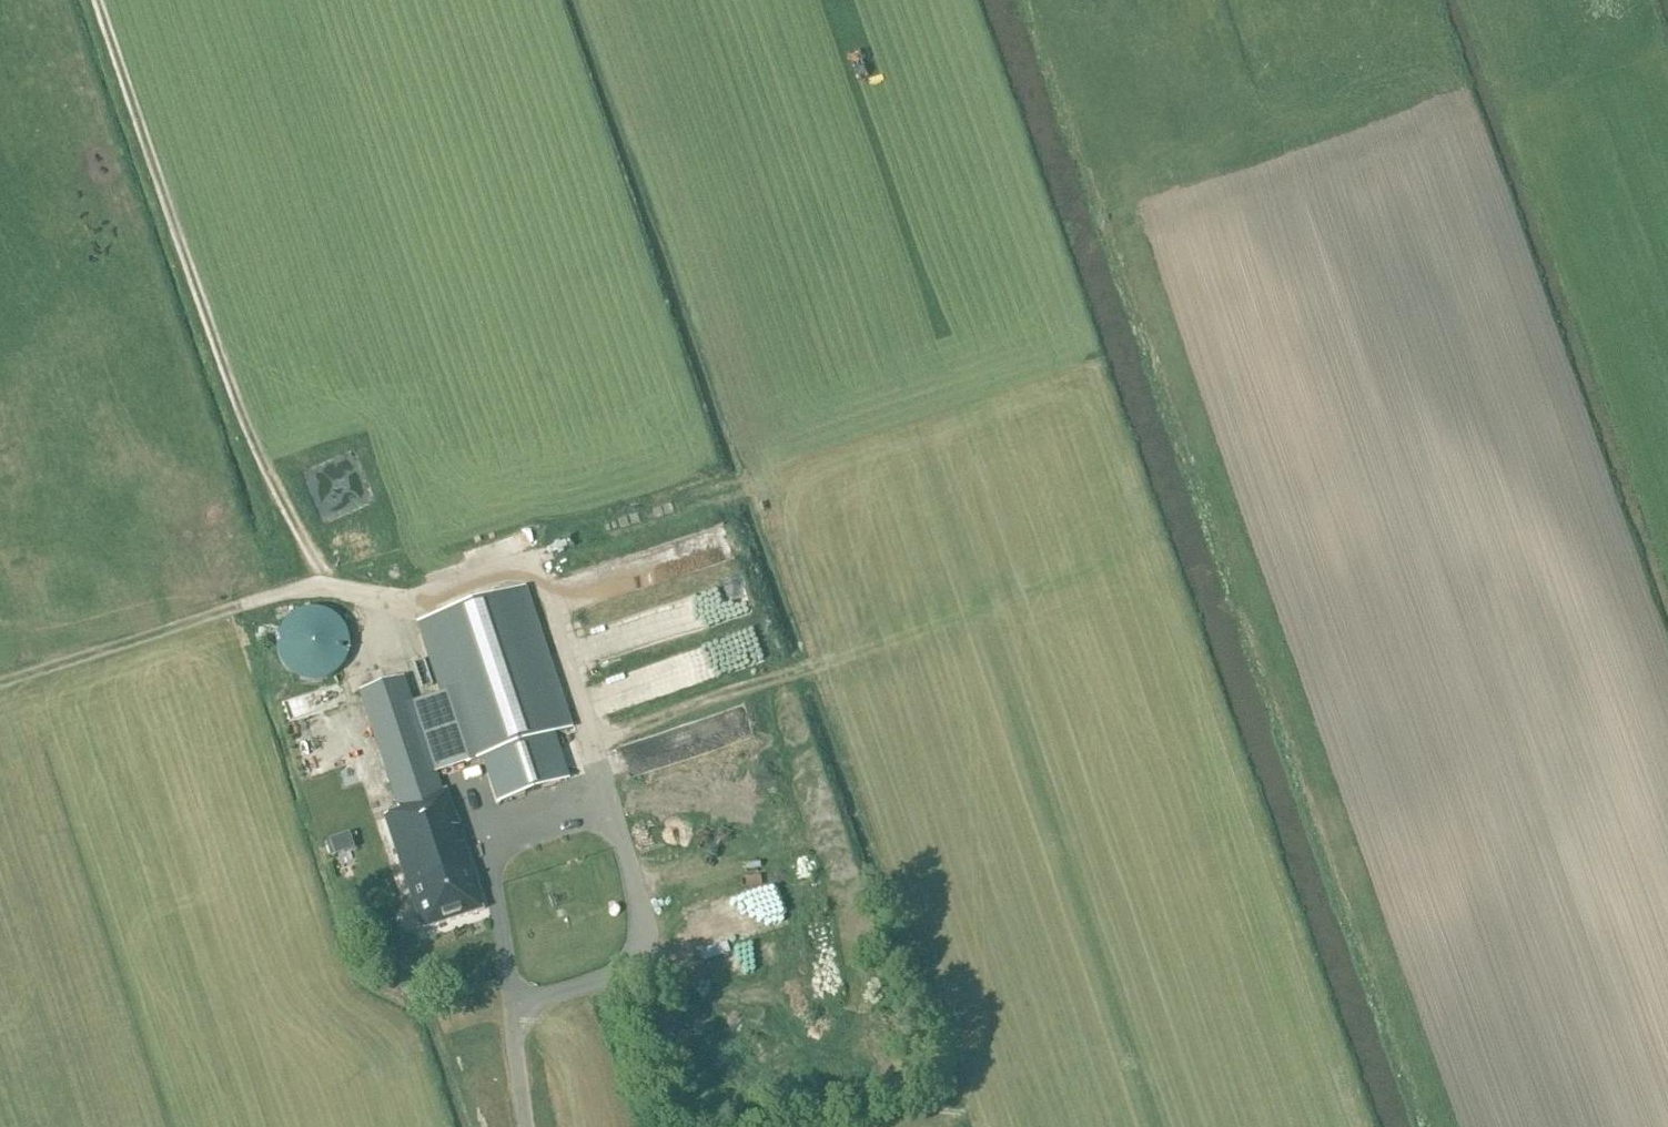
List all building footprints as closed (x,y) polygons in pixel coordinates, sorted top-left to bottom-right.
[(422,930),(485,910),(463,844),(457,846),(452,829),(458,827),(446,791),(441,792),(435,773),(484,757),(499,802),(566,779),(551,735),(569,729),(523,589),(419,623),(443,695),(412,706),(403,677),(359,692),(399,812),(384,817),(422,930)] [(292,676),(297,679),(300,680),(304,682),(307,682),(311,683),(314,683),(318,682),(322,682),(325,681),(328,679),(331,678),(334,676),(337,673),(340,671),(342,668),(344,665),(346,662),(347,659),(348,655),(349,652),(349,648),(349,644),(349,641),(348,637),(347,634),(346,631),(344,627),(342,624),(339,622),(337,619),(334,617),(331,615),(328,613),(325,612),(321,611),(318,610),(314,610),(310,610),(307,611),(303,611),(300,612),(297,614),(293,616),(291,618),(288,620),(285,623),(283,625),(281,629),(280,632),(278,635),(277,639),(277,642),(277,646),(277,649),(277,653),(278,656),(279,660),(281,663),(282,666),(284,669),(287,672),(289,674),(292,676)]
